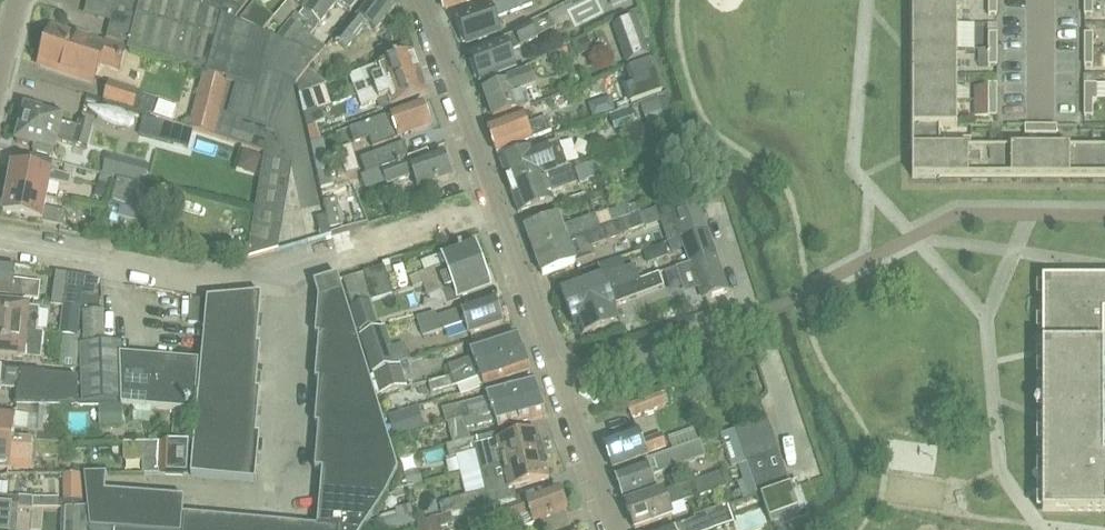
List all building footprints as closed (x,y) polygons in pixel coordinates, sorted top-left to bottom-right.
[(204,0),(92,0),(115,6),(107,37),(130,43),(128,49),(206,68),(221,15),(219,14),(202,7),(204,0)] [(226,0),(204,0),(202,7),(219,14),(226,0)] [(235,22),(252,0),(226,0),(219,14),(221,15),(223,16),(235,22)] [(290,44),(320,56),(328,47),(312,35),(317,29),(337,4),(351,15),(363,0),(326,0),(309,21),(302,29),(290,44)] [(301,15),(309,21),(326,0),(307,0),(302,6),(305,9),(301,15)] [(397,6),(390,0),(370,0),(333,46),(343,54),(363,29),(372,37),(397,6)] [(445,10),(474,0),(442,0),(445,10)] [(520,9),(532,5),(531,0),(504,0),(489,5),(491,8),(459,20),(463,29),(459,30),(464,42),(467,41),(468,44),(500,33),(494,19),(520,9)] [(910,24),(957,24),(957,0),(912,0),(912,8),(910,8),(910,24)] [(989,15),(997,15),(997,0),(989,0),(989,15)] [(1093,15),(1093,0),(1084,0),(1084,15),(1093,15)] [(272,18),(271,20),(278,26),(294,8),(287,1),(272,18)] [(238,23),(260,33),(271,20),(272,18),(253,2),(237,22),(238,23)] [(237,22),(235,22),(223,16),(207,73),(240,81),(231,116),(274,132),(298,86),(310,70),(318,59),(291,46),(263,34),(260,33),(238,23),(237,22)] [(289,18),(274,37),(290,44),(302,29),(289,18)] [(614,26),(621,45),(644,38),(637,18),(614,26)] [(476,78),(479,77),(480,80),(514,66),(509,51),(536,35),(529,23),(502,39),(503,40),(489,45),(489,47),(471,54),(474,63),(471,64),(476,78)] [(910,24),(910,41),(912,41),(912,50),(957,50),(957,24),(910,24)] [(105,46),(73,36),(52,29),(40,64),(93,82),(100,62),(119,68),(125,47),(106,41),(105,46)] [(1084,50),(1093,50),(1093,33),(1084,33),(1084,50)] [(989,34),(989,50),(997,50),(997,34),(989,34)] [(910,59),(910,75),(957,75),(957,50),(912,50),(912,59),(910,59)] [(989,50),(989,66),(997,66),(997,50),(989,50)] [(1084,50),(1084,66),(1093,66),(1093,50),(1084,50)] [(358,95),(421,72),(413,51),(350,74),(358,95)] [(632,102),(662,92),(652,60),(630,68),(635,83),(627,85),(632,102)] [(310,70),(298,86),(299,95),(311,91),(327,84),(310,70)] [(537,86),(531,71),(504,81),(505,84),(486,92),(496,118),(530,105),(525,90),(537,86)] [(381,111),(428,93),(421,72),(358,95),(362,105),(377,99),(381,111)] [(231,116),(240,81),(207,73),(193,128),(264,152),(291,161),(274,132),(231,116)] [(910,75),(910,91),(912,91),(912,100),(957,100),(957,75),(910,75)] [(156,98),(138,92),(111,83),(105,99),(133,108),(151,114),(156,98)] [(989,84),(988,100),(997,100),(997,84),(989,84)] [(1084,100),(1093,100),(1097,100),(1097,84),(1084,84),(1084,100)] [(317,111),(311,91),(299,95),(304,115),(317,111)] [(658,99),(640,106),(648,129),(666,122),(658,99)] [(910,126),(940,126),(957,126),(957,100),(912,100),(912,109),(910,109),(910,126)] [(988,100),(988,116),(997,116),(997,100),(988,100)] [(1084,116),(1093,116),(1093,100),(1084,100),(1084,116)] [(375,146),(399,138),(432,126),(423,102),(352,127),(357,140),(371,135),(375,146)] [(43,112),(27,108),(18,142),(35,146),(34,150),(53,155),(57,140),(88,149),(94,126),(80,122),(79,128),(61,124),(64,114),(44,109),(43,112)] [(321,109),(317,111),(304,115),(307,127),(325,120),(321,109)] [(487,126),(497,153),(533,141),(532,139),(552,131),(547,117),(526,125),(522,113),(487,126)] [(140,136),(173,144),(178,126),(145,117),(140,136)] [(1025,125),(1025,134),(1041,134),(1041,125),(1025,125)] [(1041,134),(1057,134),(1057,126),(1041,125),(1041,134)] [(910,126),(910,144),(912,144),(912,178),(940,178),(940,139),(940,126),(910,126)] [(940,139),(940,178),(971,178),(971,180),(990,180),(990,147),(971,147),(971,139),(940,139)] [(510,187),(569,166),(559,140),(501,162),(510,187)] [(324,141),(310,143),(320,190),(332,186),(324,141)] [(368,173),(412,158),(407,142),(363,158),(368,173)] [(990,147),(990,180),(1009,180),(1009,178),(1041,178),(1041,147),(990,147)] [(1041,147),(1041,178),(1073,178),(1073,180),(1091,180),(1091,147),(1041,147)] [(1091,180),(1104,180),(1104,147),(1091,147),(1091,180)] [(245,171),(256,175),(262,156),(244,150),(240,163),(245,171)] [(291,161),(264,152),(257,200),(247,256),(278,248),(291,161)] [(368,188),(387,181),(388,184),(414,175),(419,188),(452,176),(443,152),(430,156),(428,152),(412,158),(368,173),(363,175),(368,188)] [(104,172),(127,178),(132,160),(108,154),(104,172)] [(595,160),(573,168),(578,181),(600,173),(595,160)] [(684,164),(672,168),(680,191),(692,186),(684,164)] [(9,189),(49,197),(52,182),(70,185),(72,177),(52,170),(51,173),(13,165),(9,189)] [(510,187),(519,213),(553,200),(550,192),(576,182),(570,165),(569,166),(510,187)] [(150,186),(120,178),(113,203),(143,211),(150,186)] [(112,183),(101,180),(96,196),(107,199),(112,183)] [(166,190),(151,186),(147,199),(163,203),(166,190)] [(46,209),(49,197),(9,189),(4,213),(43,221),(42,222),(65,226),(67,213),(46,209)] [(705,227),(701,216),(694,196),(671,205),(682,235),(705,227)] [(335,200),(324,203),(330,228),(341,226),(335,200)] [(613,223),(630,217),(625,204),(563,227),(559,217),(525,229),(534,252),(600,228),(613,223)] [(634,230),(643,226),(639,214),(630,217),(613,223),(618,236),(634,230)] [(682,235),(686,246),(691,262),(714,253),(710,242),(705,227),(682,235)] [(600,228),(534,252),(542,275),(575,263),(572,253),(605,240),(600,228)] [(415,289),(425,286),(483,264),(480,254),(481,249),(476,245),(475,241),(443,253),(447,264),(411,277),(415,289)] [(691,262),(700,287),(704,298),(725,291),(727,290),(727,289),(714,253),(691,262)] [(483,264),(425,286),(429,297),(455,288),(459,298),(491,286),(490,282),(491,276),(487,273),(483,264)] [(37,282),(15,279),(16,267),(0,265),(0,295),(35,299),(35,298),(39,299),(41,282),(37,282)] [(352,308),(394,295),(385,266),(343,279),(352,308)] [(569,306),(643,279),(639,268),(605,281),(602,272),(562,288),(569,306)] [(94,298),(97,280),(60,273),(57,294),(67,296),(65,306),(80,308),(82,296),(94,298)] [(620,321),(614,305),(664,287),(659,274),(643,279),(569,306),(576,326),(578,325),(582,335),(620,321)] [(319,298),(316,334),(357,338),(338,276),(314,284),(319,298)] [(1043,279),(1043,399),(1042,514),(1104,515),(1104,454),(1104,337),(1104,279),(1043,279)] [(208,299),(206,318),(259,323),(262,295),(208,299)] [(424,335),(440,330),(466,320),(471,333),(503,321),(502,318),(504,315),(502,309),(498,308),(494,297),(436,318),(433,312),(417,317),(424,335)] [(203,299),(192,299),(192,323),(203,323),(203,299)] [(360,333),(379,327),(371,302),(352,308),(360,333)] [(26,332),(37,333),(37,331),(38,319),(39,319),(40,308),(0,304),(0,330),(26,332)] [(80,319),(81,312),(81,309),(82,309),(81,309),(80,309),(64,307),(63,317),(80,319)] [(81,343),(84,401),(123,399),(123,406),(193,412),(197,361),(119,354),(119,342),(104,342),(102,311),(85,312),(86,343),(81,343)] [(259,323),(206,318),(204,340),(257,346),(259,323)] [(373,372),(398,364),(386,326),(379,327),(360,333),(373,372)] [(26,332),(0,330),(0,356),(42,359),(44,332),(37,331),(37,333),(26,332)] [(453,375),(523,352),(516,333),(470,347),(473,357),(450,365),(453,375)] [(316,334),(316,335),(319,336),(317,357),(318,357),(364,361),(357,338),(316,334)] [(204,340),(200,385),(257,390),(261,346),(257,346),(204,340)] [(484,386),(530,371),(523,352),(453,375),(419,383),(422,393),(456,385),(481,377),(484,386)] [(78,368),(79,357),(62,355),(61,366),(70,367),(78,368)] [(317,357),(315,379),(316,379),(371,384),(364,361),(318,357),(317,357)] [(398,364),(373,372),(380,394),(408,387),(400,363),(398,364)] [(44,373),(0,369),(0,391),(1,391),(2,388),(17,390),(16,406),(80,408),(78,377),(44,374),(44,373)] [(468,416),(539,397),(532,377),(486,391),(488,398),(465,406),(445,412),(448,422),(468,416)] [(315,379),(315,380),(319,380),(317,401),(378,407),(371,384),(316,379),(315,379)] [(200,385),(198,407),(258,413),(261,390),(257,390),(200,385)] [(628,405),(633,418),(665,407),(660,394),(628,405)] [(499,428),(547,417),(539,397),(468,416),(448,422),(454,442),(470,438),(467,428),(496,419),(499,428)] [(317,401),(315,423),(386,430),(378,407),(317,401)] [(100,426),(123,425),(123,417),(123,405),(100,406),(100,426)] [(198,407),(195,429),(256,435),(258,413),(198,407)] [(412,433),(405,410),(388,416),(395,438),(412,433)] [(187,412),(175,411),(174,420),(173,441),(181,441),(191,442),(192,435),(193,413),(187,412)] [(18,415),(0,413),(0,441),(37,445),(66,442),(66,434),(38,434),(30,433),(32,416),(18,415)] [(779,451),(768,418),(735,430),(747,462),(779,451)] [(315,423),(315,425),(319,425),(317,446),(393,453),(386,430),(315,423)] [(195,429),(191,475),(256,481),(260,435),(256,435),(195,429)] [(603,442),(613,469),(648,457),(647,455),(667,448),(662,436),(642,443),(637,429),(603,442)] [(537,432),(496,442),(474,447),(475,451),(479,470),(483,469),(501,465),(501,466),(543,455),(537,432)] [(398,460),(416,454),(410,434),(392,440),(398,460)] [(470,438),(454,442),(446,444),(449,457),(475,451),(474,447),(472,438),(470,438)] [(66,442),(37,445),(0,441),(0,469),(21,471),(23,454),(41,455),(61,455),(60,472),(78,473),(80,445),(66,444),(66,442)] [(159,474),(161,442),(126,442),(126,460),(145,460),(145,474),(159,474)] [(185,475),(187,443),(161,442),(159,474),(185,475)] [(624,499),(656,488),(651,476),(705,456),(700,443),(645,462),(646,465),(615,476),(624,499)] [(317,446),(315,468),(396,475),(398,471),(393,453),(317,446)] [(779,451),(747,462),(758,493),(761,492),(790,482),(779,451)] [(501,466),(501,465),(483,469),(479,470),(484,491),(476,492),(466,495),(449,499),(452,512),(464,510),(480,505),(516,497),(514,487),(548,478),(543,455),(501,466)] [(315,468),(315,469),(323,470),(321,491),(385,497),(396,475),(315,468)] [(635,529),(637,529),(672,517),(669,507),(726,487),(721,472),(626,506),(635,529)] [(84,475),(88,509),(90,529),(103,529),(182,529),(184,498),(106,492),(107,474),(84,475)] [(801,514),(790,482),(761,492),(772,524),(801,514)] [(523,528),(535,523),(568,511),(559,488),(518,503),(516,497),(480,505),(481,508),(464,512),(467,521),(469,529),(471,529),(482,529),(502,523),(519,517),(523,528)] [(317,527),(339,529),(363,529),(385,497),(321,491),(317,527)] [(19,508),(60,508),(60,498),(20,498),(0,496),(0,506),(19,508)] [(668,529),(715,529),(735,523),(728,504),(694,517),(696,521),(673,529),(673,528),(668,529)] [(373,522),(375,529),(381,529),(386,529),(416,522),(412,505),(395,509),(396,513),(384,515),(383,516),(384,520),(373,522)] [(19,508),(0,506),(0,529),(6,529),(7,516),(18,517),(19,508)] [(71,529),(88,529),(89,529),(90,529),(88,509),(72,508),(71,529)] [(442,527),(454,524),(451,514),(451,513),(448,514),(441,515),(439,516),(439,517),(442,527)] [(273,523),(185,515),(184,529),(273,529),(273,523)] [(439,517),(417,522),(419,529),(442,529),(441,527),(439,517)] [(788,524),(790,529),(812,529),(808,518),(788,524)]
